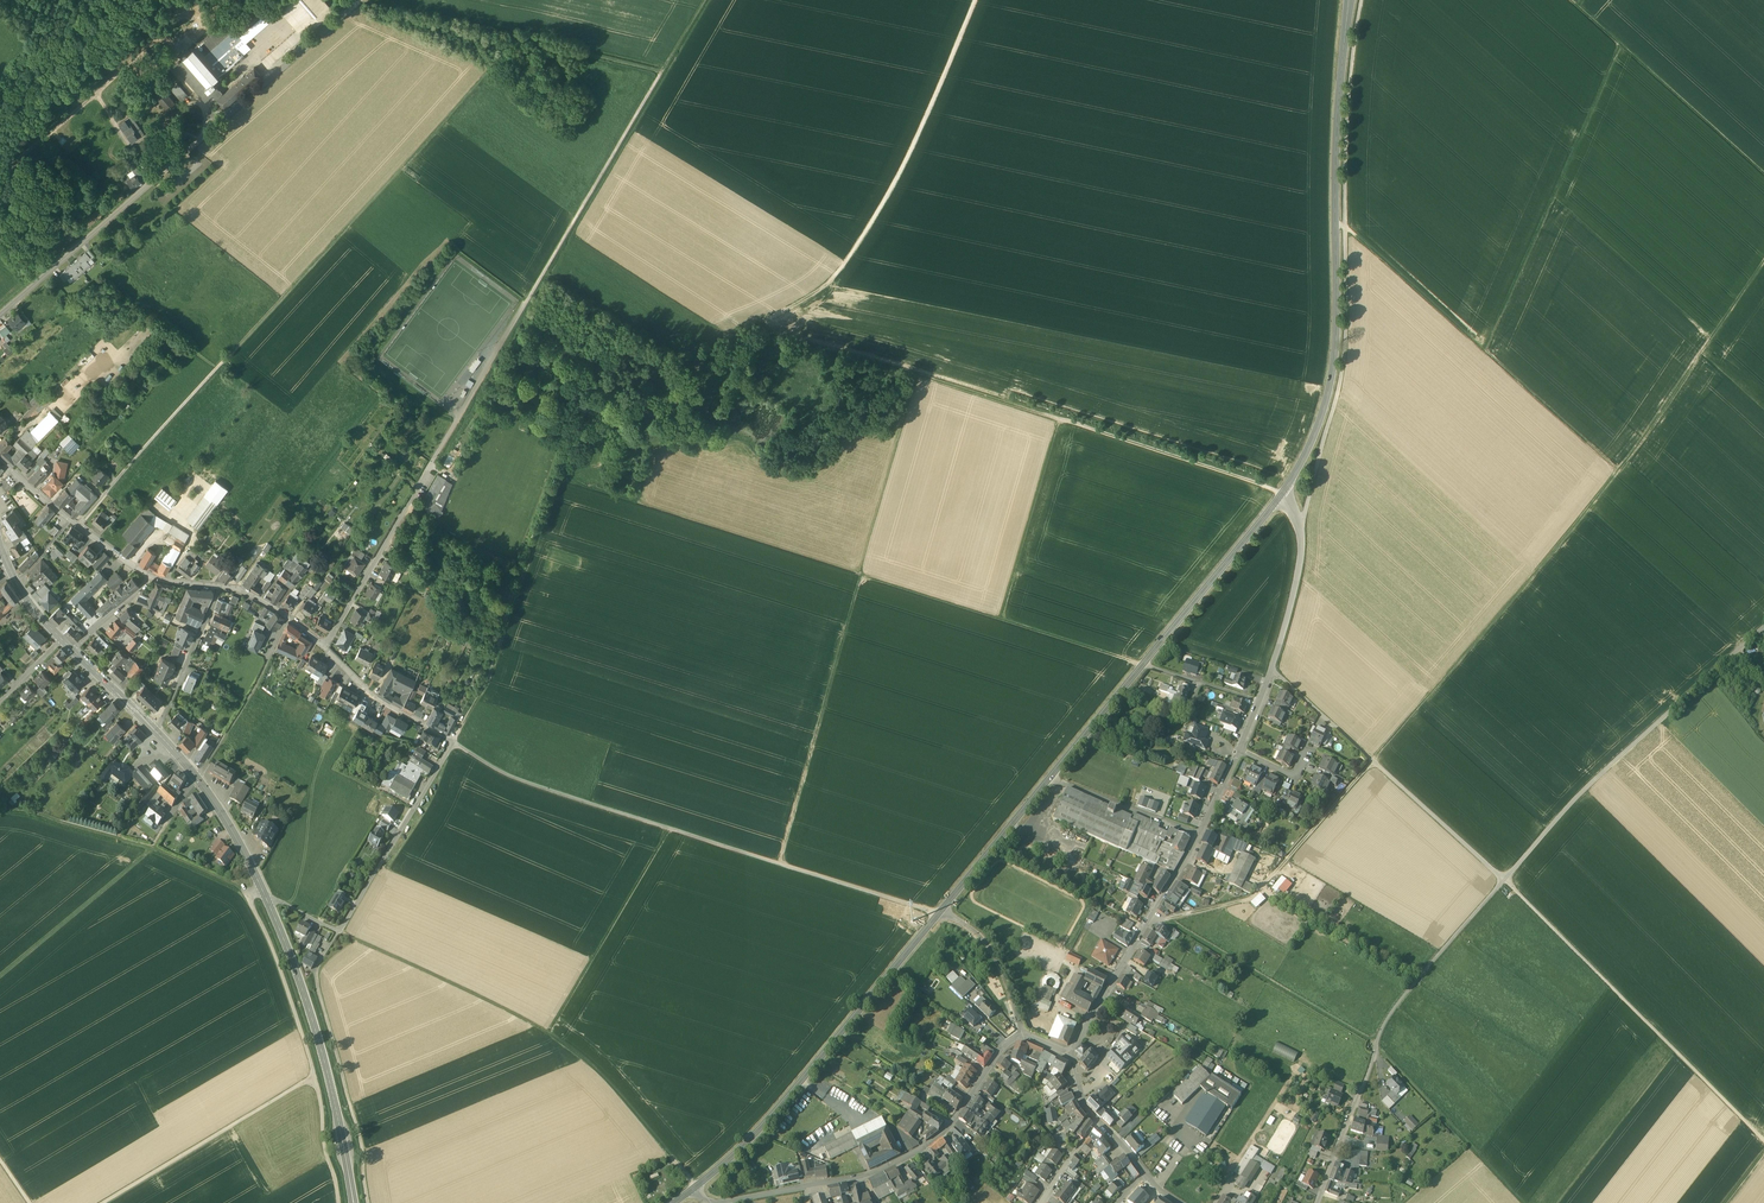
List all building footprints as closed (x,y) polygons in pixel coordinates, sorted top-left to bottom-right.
[(281,0),(240,36),(243,38),(235,45),(239,49),(246,43),(281,12),(287,7),(281,0)] [(281,0),(287,7),(302,25),(308,32),(333,10),(325,0),(281,0)] [(302,25),(287,7),(281,12),(297,30),(299,28),(302,25)] [(214,30),(193,48),(218,77),(243,55),(239,49),(235,45),(243,38),(240,36),(226,19),(214,30)] [(308,32),(302,25),(299,28),(305,34),(308,32)] [(297,30),(261,61),(267,67),(305,34),(299,28),(297,30)] [(246,43),(239,49),(243,55),(251,48),(246,43)] [(193,48),(192,47),(191,49),(192,50),(187,54),(185,51),(181,55),(183,57),(174,65),(205,101),(212,94),(218,89),(213,84),(214,83),(213,81),(218,77),(193,48)] [(254,67),(232,86),(239,94),(261,75),(254,67)] [(188,95),(177,84),(171,89),(181,101),(188,95)] [(177,104),(160,85),(152,92),(169,111),(177,104)] [(223,95),(217,100),(224,108),(239,94),(232,86),(223,95)] [(218,89),(212,94),(217,100),(223,95),(218,89)] [(144,134),(131,116),(125,120),(137,139),(144,134)] [(137,139),(125,120),(119,124),(125,132),(124,133),(126,134),(132,143),(137,139)] [(142,176),(137,169),(133,171),(136,175),(139,179),(142,176)] [(136,175),(127,181),(133,189),(136,187),(139,185),(142,183),(139,179),(136,175)] [(90,258),(86,252),(74,263),(82,272),(91,265),(87,260),(90,258)] [(74,263),(62,273),(67,278),(70,275),(74,279),(82,272),(74,263)] [(20,315),(16,311),(13,314),(13,315),(9,319),(11,322),(11,326),(20,327),(25,322),(26,322),(20,315)] [(30,321),(23,313),(20,315),(26,322),(25,322),(26,324),(30,321)] [(0,331),(0,332),(2,334),(7,330),(9,329),(6,326),(0,331)] [(89,351),(81,360),(86,365),(94,356),(89,351)] [(473,371),(481,360),(478,358),(469,369),(473,371)] [(469,380),(466,385),(471,388),(474,383),(469,380)] [(38,402),(34,398),(29,403),(33,407),(38,402)] [(33,407),(22,417),(25,421),(39,407),(40,409),(44,406),(39,400),(38,402),(33,407)] [(39,407),(25,421),(27,423),(40,409),(39,407)] [(51,418),(38,431),(43,436),(58,419),(50,411),(47,414),(51,418)] [(65,413),(59,419),(64,423),(70,418),(65,413)] [(47,414),(30,432),(34,436),(38,431),(51,418),(47,414)] [(16,441),(14,443),(20,449),(25,454),(31,447),(32,447),(39,440),(34,436),(30,432),(27,429),(16,441)] [(43,436),(38,431),(34,436),(39,440),(43,436)] [(0,444),(0,453),(2,455),(5,451),(12,444),(11,443),(6,438),(0,444)] [(72,438),(64,447),(71,454),(79,445),(72,438)] [(37,454),(31,447),(25,454),(24,454),(30,460),(33,457),(34,458),(37,454)] [(25,454),(20,449),(13,456),(18,461),(24,454),(25,454)] [(47,449),(41,456),(35,461),(38,464),(44,458),(50,451),(47,449)] [(18,461),(17,462),(24,470),(28,466),(28,465),(31,462),(30,460),(24,454),(18,461)] [(12,455),(11,457),(8,455),(5,458),(13,466),(17,462),(18,461),(13,456),(12,455)] [(47,461),(44,458),(38,464),(41,467),(45,463),(46,462),(47,461)] [(105,467),(98,461),(95,465),(99,468),(102,470),(105,467)] [(66,468),(56,466),(55,472),(54,473),(53,473),(52,473),(52,474),(52,475),(52,476),(53,476),(54,475),(60,480),(64,476),(66,468)] [(40,467),(28,480),(35,486),(47,473),(45,471),(43,469),(40,467)] [(102,470),(99,468),(95,473),(96,474),(93,478),(101,484),(105,480),(104,480),(108,475),(102,470)] [(60,480),(54,475),(53,476),(49,481),(50,482),(57,488),(62,482),(60,480)] [(438,475),(426,495),(428,495),(433,499),(443,482),(444,483),(446,479),(438,475)] [(98,496),(77,478),(68,488),(75,494),(78,497),(81,500),(79,502),(76,505),(78,506),(75,509),(76,510),(79,513),(82,515),(98,496)] [(435,503),(441,511),(452,483),(446,479),(444,483),(443,482),(433,499),(431,502),(433,505),(435,503)] [(216,481),(187,519),(198,528),(227,490),(216,481)] [(57,488),(50,482),(46,486),(53,493),(57,488)] [(67,489),(66,489),(60,495),(66,501),(75,509),(78,506),(76,505),(71,500),(71,501),(69,499),(70,498),(71,498),(73,496),(71,494),(72,494),(67,489)] [(162,489),(155,497),(169,509),(176,500),(162,489)] [(60,495),(54,502),(60,508),(63,505),(66,501),(60,495)] [(431,502),(429,499),(426,498),(424,502),(436,518),(443,512),(441,511),(435,503),(433,505),(431,502)] [(48,505),(35,521),(42,526),(44,523),(55,511),(48,505)] [(71,512),(63,505),(60,508),(68,515),(71,512)] [(154,513),(146,507),(141,513),(149,520),(151,517),(154,514),(154,513)] [(75,509),(72,512),(71,512),(68,515),(74,519),(79,513),(76,510),(75,509)] [(13,510),(4,516),(5,518),(3,519),(9,527),(6,529),(12,539),(22,532),(15,523),(20,520),(13,510)] [(141,513),(123,534),(130,541),(131,540),(137,546),(155,525),(151,521),(149,520),(141,513)] [(99,514),(92,522),(101,529),(106,523),(108,522),(107,521),(99,514)] [(161,518),(154,514),(151,517),(153,518),(158,522),(161,518)] [(112,516),(107,521),(108,522),(106,523),(109,526),(115,519),(112,516)] [(172,524),(161,518),(158,522),(156,524),(167,531),(168,531),(172,524)] [(345,523),(341,528),(349,534),(353,529),(345,523)] [(50,527),(47,531),(53,536),(59,530),(52,524),(50,527)] [(189,534),(172,524),(168,531),(185,541),(189,534)] [(83,536),(72,527),(67,533),(68,533),(63,540),(69,544),(73,538),(78,542),(79,542),(81,539),(83,536)] [(12,539),(11,540),(15,545),(20,542),(23,540),(27,537),(23,531),(22,532),(12,539)] [(168,531),(167,531),(163,539),(162,540),(171,546),(179,550),(185,541),(168,531)] [(85,542),(81,539),(79,542),(78,542),(76,544),(80,548),(85,542)] [(130,541),(121,552),(128,557),(137,546),(131,540),(130,541)] [(23,547),(20,542),(15,545),(11,548),(17,557),(22,554),(24,555),(25,554),(25,552),(26,551),(23,547)] [(271,546),(267,543),(262,550),(266,553),(271,546)] [(97,554),(88,546),(79,556),(89,564),(97,554)] [(179,550),(171,546),(167,552),(158,569),(156,573),(156,574),(156,573),(158,574),(165,575),(170,566),(171,566),(173,560),(179,550)] [(63,554),(56,547),(53,550),(58,556),(60,557),(63,554)] [(365,553),(356,547),(354,551),(363,557),(365,553)] [(148,549),(139,563),(147,568),(150,563),(156,553),(148,549)] [(58,556),(53,550),(48,555),(54,560),(58,556)] [(78,557),(69,550),(65,555),(73,563),(78,557)] [(29,558),(32,562),(38,555),(36,551),(29,558)] [(104,553),(94,563),(99,568),(109,557),(104,553)] [(186,556),(176,568),(182,573),(188,566),(186,564),(190,559),(186,556)] [(219,562),(212,556),(205,565),(217,574),(221,568),(224,564),(220,561),(219,562)] [(365,563),(355,556),(347,567),(357,575),(365,563)] [(28,557),(19,567),(23,572),(32,562),(29,558),(28,557)] [(289,558),(283,566),(286,568),(291,561),(289,558)] [(221,568),(224,570),(231,561),(228,559),(224,564),(221,568)] [(291,561),(286,568),(287,569),(286,571),(291,574),(292,573),(291,572),(298,563),(293,559),(291,561)] [(48,567),(41,560),(36,565),(43,572),(41,573),(44,576),(50,570),(47,567),(48,567)] [(392,564),(387,561),(380,574),(391,579),(395,571),(397,572),(399,567),(392,564)] [(408,568),(394,561),(392,564),(399,567),(406,571),(408,568)] [(191,568),(188,566),(182,573),(189,578),(200,565),(196,562),(191,568)] [(158,569),(150,563),(147,568),(156,573),(158,569)] [(267,570),(257,563),(252,571),(260,576),(262,578),(267,570)] [(301,565),(298,563),(291,572),(292,573),(291,574),(297,580),(305,570),(306,569),(301,565)] [(43,572),(36,565),(29,572),(36,578),(41,573),(43,572)] [(227,567),(219,578),(226,584),(235,572),(232,570),(227,567)] [(357,575),(347,567),(344,571),(354,578),(357,575)] [(50,570),(44,576),(47,579),(50,582),(51,583),(57,577),(50,570)] [(286,571),(285,570),(279,577),(285,582),(291,574),(286,571)] [(99,571),(91,580),(98,587),(107,579),(99,571)] [(260,576),(252,571),(243,585),(252,590),(255,587),(254,586),(260,576)] [(116,572),(106,581),(113,588),(123,580),(116,572)] [(273,576),(268,573),(264,579),(267,581),(270,582),(273,576)] [(297,580),(291,574),(285,582),(291,587),(297,580)] [(385,580),(378,577),(376,581),(382,585),(385,580)] [(121,587),(120,585),(115,589),(117,591),(108,598),(109,599),(114,606),(132,592),(138,585),(132,578),(121,587)] [(91,580),(71,599),(78,607),(85,600),(98,587),(91,580)] [(284,583),(278,580),(276,583),(279,585),(273,593),(274,594),(280,598),(286,589),(282,586),(284,583)] [(20,598),(7,581),(1,587),(1,588),(4,592),(11,602),(13,604),(20,598)] [(162,585),(154,581),(149,594),(153,595),(157,597),(158,595),(161,588),(162,585)] [(381,588),(372,583),(366,593),(375,598),(381,588)] [(45,584),(36,592),(42,598),(49,591),(50,590),(45,584)] [(307,593),(305,595),(309,598),(310,599),(317,590),(312,587),(307,593)] [(201,590),(187,589),(180,606),(189,611),(191,607),(190,605),(193,598),(195,599),(200,600),(200,599),(201,590)] [(212,592),(201,590),(200,599),(201,600),(211,601),(214,594),(212,592)] [(307,593),(303,590),(299,596),(303,599),(305,595),(307,593)] [(40,600),(49,609),(58,601),(49,591),(42,598),(40,600)] [(138,598),(136,601),(148,606),(153,595),(149,594),(143,591),(140,594),(140,595),(141,595),(143,596),(144,594),(147,596),(146,601),(138,598)] [(328,593),(326,591),(317,603),(320,605),(325,599),(327,596),(328,593)] [(280,598),(274,594),(271,598),(270,597),(268,600),(275,604),(280,598)] [(289,594),(282,603),(290,609),(296,600),(289,594)] [(153,595),(148,606),(152,608),(157,597),(153,595)] [(239,598),(233,595),(230,602),(236,605),(239,598)] [(164,600),(157,597),(152,608),(158,611),(164,600)] [(310,599),(309,598),(307,601),(315,607),(317,604),(310,599)] [(109,599),(96,610),(102,616),(114,606),(109,599)] [(85,600),(78,607),(87,616),(89,618),(93,614),(89,610),(91,608),(92,606),(85,600)] [(164,600),(158,611),(162,614),(168,602),(164,600)] [(226,603),(218,600),(215,610),(222,613),(226,603)] [(307,601),(306,601),(301,609),(309,615),(313,609),(315,607),(307,601)] [(8,604),(2,610),(4,613),(13,604),(11,602),(8,604)] [(320,605),(317,603),(317,604),(315,607),(313,609),(317,612),(321,606),(320,605)] [(189,611),(180,606),(175,617),(185,622),(190,611),(189,611)] [(63,610),(60,607),(56,612),(61,617),(65,613),(63,610)] [(200,611),(191,607),(189,611),(190,611),(185,622),(197,627),(200,625),(205,613),(200,611)] [(127,609),(119,615),(125,622),(129,618),(133,615),(127,609)] [(365,615),(357,610),(351,620),(359,624),(365,615)] [(61,617),(56,612),(49,618),(56,625),(63,618),(61,617)] [(267,615),(262,612),(259,617),(263,621),(264,621),(268,623),(271,619),(267,615)] [(284,620),(275,613),(271,619),(268,623),(276,629),(277,630),(284,620)] [(223,618),(215,614),(211,622),(211,623),(219,627),(223,618)] [(330,623),(321,617),(316,625),(325,631),(330,623)] [(140,627),(129,618),(125,622),(124,624),(126,625),(135,633),(139,629),(140,627)] [(231,622),(223,618),(219,627),(223,628),(227,630),(231,622)] [(123,628),(115,621),(113,624),(112,623),(109,627),(110,627),(107,631),(116,638),(123,629),(124,628),(123,628)] [(219,627),(211,623),(211,622),(209,621),(208,624),(212,626),(208,633),(214,636),(219,627)] [(254,630),(261,633),(265,626),(255,622),(252,629),(254,630)] [(301,632),(290,623),(283,632),(283,634),(287,636),(288,633),(298,640),(301,635),(300,634),(301,632)] [(72,625),(64,633),(74,643),(77,640),(73,636),(74,635),(71,632),(75,628),(74,627),(72,625)] [(75,628),(71,632),(74,635),(73,636),(77,640),(81,636),(77,632),(76,633),(75,633),(79,628),(77,625),(75,627),(76,627),(75,628)] [(123,629),(133,637),(136,634),(135,633),(126,625),(123,628),(124,628),(123,629)] [(46,638),(34,626),(24,636),(36,648),(37,647),(46,638)] [(219,627),(214,636),(217,638),(219,638),(221,633),(220,633),(223,628),(219,627)] [(194,633),(184,629),(179,640),(187,644),(189,645),(194,633)] [(257,651),(265,635),(261,633),(254,630),(247,647),(257,651)] [(345,630),(336,644),(346,650),(355,636),(345,630)] [(312,643),(301,635),(298,640),(301,643),(297,650),(299,651),(306,653),(312,643)] [(106,642),(99,636),(95,639),(102,646),(106,642)] [(95,639),(94,639),(88,645),(91,650),(94,654),(102,646),(95,639)] [(138,644),(133,640),(127,647),(132,651),(138,644)] [(184,650),(187,644),(179,640),(177,640),(175,645),(182,649),(184,650)] [(283,643),(279,641),(276,650),(295,659),(299,651),(297,650),(283,643)] [(182,649),(175,645),(171,655),(169,654),(167,660),(175,664),(182,649)] [(373,654),(361,648),(355,659),(368,665),(373,654)] [(61,649),(53,657),(56,660),(58,662),(66,655),(61,649)] [(35,650),(29,655),(33,659),(39,653),(35,650)] [(122,654),(114,663),(117,665),(120,667),(122,664),(121,663),(124,660),(126,658),(122,654)] [(135,662),(128,656),(127,658),(126,658),(124,660),(131,667),(135,662)] [(319,660),(312,656),(305,667),(313,671),(319,660)] [(53,657),(45,665),(48,668),(56,660),(53,657)] [(162,658),(154,677),(156,677),(161,665),(164,659),(162,658)] [(167,660),(164,659),(161,665),(173,670),(175,664),(167,660)] [(302,659),(297,668),(300,670),(306,661),(302,659)] [(327,665),(319,660),(313,671),(321,676),(323,672),(327,665)] [(1199,664),(1187,660),(1183,672),(1196,676),(1197,673),(1200,664),(1199,664)] [(131,667),(130,668),(137,675),(143,668),(135,662),(131,667)] [(60,664),(58,666),(52,672),(54,674),(62,666),(60,664)] [(384,667),(376,664),(374,669),(372,668),(369,675),(378,679),(381,672),(382,673),(384,667)] [(120,667),(117,665),(113,669),(110,673),(119,681),(126,673),(120,667)] [(173,670),(161,665),(156,677),(167,682),(171,673),(172,673),(173,670)] [(137,675),(130,668),(126,673),(132,680),(137,675)] [(398,672),(392,669),(384,683),(391,687),(393,681),(398,672)] [(63,676),(66,679),(72,673),(69,670),(63,676)] [(50,679),(42,671),(34,679),(41,686),(42,687),(43,686),(50,679)] [(79,677),(74,671),(72,673),(66,679),(65,680),(70,686),(79,677)] [(413,675),(405,671),(403,675),(411,679),(413,675)] [(321,676),(320,677),(320,676),(317,682),(322,685),(324,682),(328,676),(323,672),(321,676)] [(403,675),(398,672),(393,681),(406,687),(411,690),(412,689),(415,681),(411,679),(403,675)] [(419,674),(414,672),(413,675),(411,679),(415,681),(419,674)] [(0,674),(0,686),(1,687),(8,680),(1,673),(0,674)] [(192,675),(189,674),(186,682),(185,682),(182,689),(187,691),(187,690),(191,692),(197,677),(192,675)] [(1246,679),(1236,676),(1234,682),(1232,686),(1243,690),(1245,685),(1244,684),(1246,679)] [(84,682),(79,677),(70,686),(75,691),(76,691),(84,682)] [(336,682),(330,679),(329,681),(328,684),(327,683),(325,687),(324,688),(321,693),(326,696),(326,694),(329,696),(332,689),(336,691),(340,683),(336,681),(336,682)] [(391,687),(384,683),(380,690),(386,694),(391,687)] [(1169,687),(1161,684),(1159,690),(1167,693),(1169,687)] [(35,692),(28,685),(21,693),(28,700),(35,692)] [(427,688),(420,685),(418,690),(421,691),(421,693),(424,695),(426,691),(427,688)] [(47,691),(43,686),(42,687),(41,686),(39,688),(45,694),(47,691)] [(153,695),(144,686),(137,694),(146,703),(153,695)] [(351,692),(343,687),(339,693),(336,698),(337,698),(345,703),(351,692)] [(406,687),(400,700),(405,702),(406,699),(411,690),(406,687)] [(439,693),(428,687),(427,688),(426,691),(437,697),(439,693)] [(45,694),(39,688),(36,691),(42,697),(45,694)] [(96,694),(90,688),(82,695),(89,702),(96,694)] [(1181,688),(1180,688),(1178,692),(1177,697),(1186,700),(1189,691),(1188,690),(1181,688)] [(411,690),(406,699),(411,702),(415,695),(414,695),(416,691),(412,689),(411,690)] [(386,694),(380,690),(377,694),(390,703),(392,700),(393,698),(386,694)] [(1167,693),(1159,690),(1157,696),(1165,699),(1167,693)] [(70,696),(74,700),(76,697),(76,696),(79,693),(76,691),(75,691),(70,696)] [(437,697),(426,691),(424,695),(422,699),(421,702),(425,704),(432,707),(437,697)] [(360,697),(351,692),(345,703),(353,708),(354,708),(356,703),(360,697)] [(1293,699),(1280,692),(1276,702),(1282,705),(1288,708),(1289,708),(1293,699)] [(99,696),(97,694),(96,694),(89,702),(87,704),(89,706),(88,707),(90,708),(90,707),(94,711),(99,706),(104,701),(103,701),(100,698),(101,697),(99,696)] [(162,703),(153,695),(146,703),(155,711),(162,703)] [(400,700),(394,696),(393,698),(392,700),(403,706),(405,702),(400,700)] [(74,700),(68,706),(70,709),(79,700),(76,697),(74,700)] [(1186,700),(1177,697),(1174,706),(1183,709),(1186,700)] [(411,702),(406,699),(405,702),(403,706),(402,708),(411,713),(415,704),(411,702)] [(1247,705),(1238,701),(1235,710),(1235,711),(1241,713),(1244,714),(1247,705)] [(113,702),(107,709),(106,708),(102,713),(101,713),(101,714),(100,715),(107,721),(107,722),(110,719),(120,708),(117,705),(116,706),(113,702)] [(425,704),(421,702),(417,709),(422,711),(425,704)] [(360,705),(356,703),(354,708),(353,708),(352,710),(357,712),(358,709),(360,706),(360,705)] [(448,703),(446,707),(454,712),(453,714),(455,716),(454,718),(458,720),(462,713),(458,711),(459,709),(448,703)] [(454,712),(446,707),(444,711),(452,716),(453,714),(454,712)] [(441,712),(434,708),(426,722),(434,726),(441,712)] [(1279,711),(1273,708),(1268,718),(1281,724),(1285,715),(1279,711)] [(1234,714),(1224,711),(1223,714),(1222,714),(1223,715),(1223,714),(1231,717),(1239,720),(1240,716),(1234,714)] [(361,716),(356,714),(351,721),(359,725),(364,718),(361,716)] [(396,719),(388,714),(381,725),(384,727),(390,730),(392,727),(396,719)] [(1231,717),(1223,714),(1223,715),(1220,724),(1225,725),(1228,726),(1231,717)] [(377,721),(366,715),(361,723),(373,729),(377,721)] [(179,719),(175,716),(168,723),(175,730),(177,727),(183,721),(180,718),(179,719)] [(454,718),(452,716),(446,726),(451,729),(456,719),(454,718)] [(1239,720),(1231,717),(1228,726),(1225,725),(1223,729),(1235,734),(1237,730),(1237,729),(1240,721),(1240,720),(1239,720)] [(183,721),(177,727),(183,732),(188,720),(186,718),(183,721)] [(407,724),(397,718),(396,719),(392,727),(402,733),(407,724)] [(107,721),(102,726),(106,729),(113,721),(110,719),(107,722),(107,721)] [(188,720),(183,732),(186,735),(192,722),(188,720)] [(381,725),(377,723),(378,721),(377,721),(373,729),(373,730),(380,734),(384,727),(381,725)] [(117,722),(106,734),(111,738),(112,737),(115,740),(118,737),(125,729),(117,722)] [(446,726),(439,722),(437,727),(449,733),(451,729),(446,726)] [(1208,731),(1196,726),(1195,728),(1192,736),(1187,734),(1184,743),(1205,751),(1207,745),(1203,743),(1208,731)] [(138,727),(137,729),(136,727),(130,733),(132,735),(137,740),(139,742),(146,735),(138,727)] [(202,728),(196,737),(202,740),(204,736),(208,731),(202,728)] [(1313,735),(1309,743),(1319,748),(1327,733),(1316,728),(1313,735)] [(432,736),(423,731),(421,735),(418,740),(426,745),(432,736)] [(130,733),(123,740),(127,745),(129,743),(126,741),(132,735),(130,733)] [(418,733),(413,742),(416,744),(418,740),(421,735),(418,733)] [(186,735),(178,742),(186,750),(192,745),(194,743),(193,742),(186,735)] [(202,740),(197,748),(200,750),(205,742),(208,738),(204,736),(202,740)] [(440,740),(432,736),(426,745),(435,750),(438,743),(440,740)] [(1301,742),(1289,736),(1284,745),(1285,746),(1291,749),(1297,752),(1301,742)] [(118,737),(115,740),(113,742),(117,746),(122,740),(118,737)] [(202,740),(196,737),(193,742),(194,743),(192,745),(197,748),(202,740)] [(137,740),(130,747),(132,750),(139,743),(139,742),(137,740)] [(204,761),(213,747),(205,742),(200,750),(197,757),(204,761)] [(419,749),(412,761),(410,764),(428,776),(432,769),(421,761),(426,753),(419,749)] [(1281,752),(1276,761),(1289,767),(1294,758),(1281,752)] [(1339,766),(1324,758),(1319,769),(1327,773),(1334,776),(1334,775),(1336,770),(1339,766)] [(124,765),(122,768),(114,761),(99,780),(104,784),(112,774),(120,780),(119,781),(124,785),(128,780),(123,776),(128,770),(129,769),(124,765)] [(155,761),(150,766),(155,771),(159,768),(160,767),(155,761)] [(225,769),(214,763),(208,773),(219,779),(225,769)] [(1215,769),(1213,773),(1221,777),(1226,767),(1218,763),(1215,769)] [(428,776),(410,764),(408,767),(402,764),(395,775),(397,776),(415,787),(420,777),(425,778),(426,777),(427,777),(428,777),(428,776)] [(1187,767),(1180,764),(1177,772),(1184,775),(1187,767)] [(150,775),(142,766),(133,774),(131,776),(132,777),(145,791),(145,792),(147,794),(153,786),(159,791),(162,788),(159,784),(158,784),(156,782),(150,775)] [(1199,769),(1193,767),(1188,778),(1193,780),(1195,774),(1202,777),(1206,779),(1209,773),(1208,773),(1205,771),(1199,769)] [(1263,772),(1252,767),(1245,782),(1255,787),(1258,781),(1263,772)] [(162,772),(159,768),(155,771),(150,775),(156,782),(158,784),(163,780),(166,778),(166,777),(162,772)] [(235,776),(225,769),(219,779),(229,786),(235,776)] [(128,770),(123,776),(128,780),(129,781),(132,777),(131,776),(133,774),(128,770)] [(1213,773),(1209,781),(1218,785),(1221,777),(1213,773)] [(1334,776),(1327,773),(1326,776),(1332,779),(1339,783),(1340,783),(1342,779),(1334,775),(1334,776)] [(173,781),(170,785),(174,788),(174,787),(179,791),(187,781),(184,779),(185,778),(178,774),(173,781)] [(1324,779),(1316,775),(1310,786),(1326,793),(1330,784),(1330,783),(1330,782),(1324,779)] [(415,787),(397,776),(390,788),(389,790),(408,800),(415,787)] [(1190,780),(1180,776),(1178,784),(1187,787),(1190,780)] [(1262,790),(1272,796),(1279,781),(1269,776),(1265,784),(1262,790)] [(241,782),(237,780),(233,788),(236,789),(239,784),(239,785),(241,782)] [(1231,787),(1239,790),(1242,784),(1235,780),(1231,787)] [(239,785),(239,784),(236,789),(230,799),(241,805),(249,790),(239,785)] [(1205,789),(1195,785),(1191,796),(1201,800),(1203,796),(1205,792),(1204,792),(1205,789)] [(147,794),(137,807),(140,809),(144,804),(147,806),(157,793),(159,791),(153,786),(147,794)] [(162,788),(159,791),(157,793),(161,797),(164,799),(170,792),(167,789),(164,786),(162,788)] [(1053,819),(1075,829),(1089,798),(1067,788),(1053,819)] [(12,804),(21,796),(17,792),(8,800),(12,804)] [(170,792),(164,799),(172,807),(177,799),(174,796),(170,792)] [(157,793),(147,806),(152,810),(154,808),(155,809),(160,804),(157,802),(161,797),(157,793)] [(1301,797),(1292,793),(1289,799),(1286,805),(1286,806),(1295,810),(1298,804),(1301,797)] [(1242,797),(1235,794),(1231,799),(1237,803),(1237,802),(1238,803),(1242,797)] [(203,805),(196,795),(189,800),(192,804),(195,809),(195,810),(203,805)] [(1168,833),(1158,829),(1159,826),(1133,814),(1132,817),(1089,798),(1075,829),(1170,871),(1173,873),(1184,854),(1183,853),(1183,854),(1181,852),(1172,847),(1174,842),(1171,840),(1166,838),(1167,834),(1168,833)] [(1159,805),(1141,799),(1138,807),(1156,813),(1159,805)] [(1237,803),(1231,799),(1228,804),(1234,808),(1237,803)] [(189,800),(182,804),(185,809),(192,804),(189,800)] [(258,809),(246,802),(241,813),(253,819),(258,809)] [(1238,803),(1237,802),(1237,803),(1234,808),(1232,810),(1233,811),(1241,816),(1235,824),(1241,828),(1252,812),(1238,803)] [(1198,807),(1188,803),(1187,807),(1186,806),(1184,811),(1185,811),(1184,815),(1194,819),(1198,807)] [(1234,808),(1228,804),(1221,814),(1228,818),(1233,811),(1232,810),(1234,808)] [(208,812),(203,805),(195,810),(197,812),(200,817),(208,812)] [(382,816),(385,818),(391,821),(393,822),(398,813),(387,807),(382,816)] [(152,810),(147,817),(150,820),(149,821),(153,825),(155,823),(158,826),(162,822),(161,821),(165,817),(162,815),(162,814),(158,810),(158,811),(155,809),(154,808),(152,810)] [(188,814),(184,809),(179,812),(185,820),(190,817),(188,814)] [(190,817),(185,820),(188,825),(193,822),(190,817)] [(383,821),(383,820),(379,827),(387,832),(391,825),(389,824),(383,821)] [(266,826),(262,824),(255,836),(261,840),(260,841),(262,843),(261,845),(268,849),(276,834),(274,832),(274,830),(270,828),(269,830),(266,828),(266,826)] [(384,833),(377,828),(373,834),(373,833),(368,841),(373,844),(374,842),(379,845),(383,839),(381,838),(384,833)] [(1178,834),(1170,830),(1168,833),(1167,834),(1172,837),(1176,839),(1178,834)] [(1190,839),(1178,834),(1176,839),(1174,842),(1172,847),(1181,852),(1183,854),(1183,853),(1190,839)] [(1217,839),(1207,834),(1208,834),(1207,834),(1201,845),(1203,846),(1212,850),(1213,848),(1217,839)] [(1248,845),(1226,836),(1224,840),(1223,841),(1228,844),(1225,852),(1223,855),(1230,858),(1231,856),(1234,850),(1242,854),(1242,853),(1244,854),(1248,845)] [(1228,844),(1223,841),(1219,849),(1225,852),(1228,844)] [(218,842),(211,850),(217,855),(224,846),(218,842)] [(1212,850),(1203,846),(1196,860),(1207,865),(1211,857),(1214,851),(1212,850)] [(224,849),(216,859),(225,866),(233,856),(224,849)] [(1223,855),(1214,851),(1211,857),(1227,864),(1230,858),(1223,855)] [(1244,854),(1242,853),(1242,854),(1240,859),(1241,859),(1233,876),(1244,881),(1254,860),(1244,854)] [(1142,867),(1134,883),(1138,885),(1142,887),(1144,888),(1148,880),(1149,879),(1148,879),(1152,872),(1142,867)] [(1197,872),(1191,870),(1186,880),(1195,885),(1197,880),(1199,881),(1202,875),(1197,872)] [(1163,873),(1158,881),(1165,886),(1171,878),(1163,873)] [(1244,881),(1233,876),(1229,884),(1251,895),(1254,887),(1244,881)] [(1282,876),(1272,888),(1277,892),(1279,890),(1287,881),(1282,876)] [(1154,884),(1148,880),(1144,888),(1151,892),(1152,890),(1155,885),(1154,885),(1154,884)] [(1129,881),(1126,885),(1121,882),(1118,888),(1129,894),(1134,883),(1129,881)] [(1165,886),(1158,881),(1155,885),(1152,890),(1160,895),(1165,886)] [(1293,886),(1287,881),(1279,890),(1285,895),(1293,886)] [(1188,889),(1176,883),(1169,894),(1179,901),(1180,901),(1188,889)] [(1144,888),(1142,887),(1141,890),(1138,895),(1147,899),(1151,892),(1144,888)] [(1202,892),(1193,888),(1191,892),(1200,896),(1202,892)] [(346,895),(338,891),(335,895),(336,896),(336,895),(343,899),(346,895)] [(1138,899),(1129,894),(1126,897),(1129,899),(1132,900),(1136,902),(1138,899)] [(1179,901),(1169,894),(1165,901),(1175,906),(1179,901)] [(1266,900),(1260,894),(1250,904),(1256,910),(1266,900)] [(343,899),(336,895),(336,896),(331,902),(332,903),(329,907),(337,912),(339,908),(340,909),(345,901),(343,899)] [(1129,899),(1123,910),(1126,912),(1132,900),(1129,899)] [(1126,912),(1137,918),(1143,906),(1136,902),(1132,900),(1126,912)] [(1177,909),(1164,901),(1157,911),(1161,913),(1165,908),(1167,909),(1174,913),(1177,909)] [(1098,914),(1092,911),(1089,917),(1095,920),(1098,914)] [(1124,919),(1116,932),(1117,933),(1114,939),(1127,947),(1135,934),(1129,931),(1134,924),(1124,919)] [(310,928),(300,923),(295,933),(305,937),(305,938),(309,931),(310,928)] [(1169,927),(1165,933),(1169,935),(1172,938),(1176,932),(1169,927)] [(1165,933),(1158,928),(1154,934),(1157,936),(1158,937),(1162,940),(1165,941),(1169,935),(1165,933)] [(314,934),(309,931),(305,938),(305,937),(301,944),(304,946),(308,944),(309,944),(312,945),(314,942),(317,936),(314,934)] [(1154,934),(1149,931),(1142,941),(1142,942),(1141,943),(1149,948),(1150,946),(1151,947),(1156,939),(1156,938),(1157,936),(1154,934)] [(322,938),(317,935),(317,936),(314,942),(318,944),(322,938)] [(1165,941),(1162,940),(1161,942),(1158,946),(1163,949),(1167,942),(1165,941)] [(1118,950),(1102,941),(1092,956),(1100,961),(1100,962),(1101,962),(1108,966),(1118,950)] [(314,950),(311,948),(308,954),(313,957),(316,951),(314,950)] [(1149,957),(1140,951),(1134,961),(1144,967),(1150,958),(1149,957)] [(1070,953),(1066,961),(1079,967),(1082,959),(1070,953)] [(1163,960),(1151,953),(1149,957),(1150,958),(1160,964),(1163,960)] [(313,957),(308,954),(302,964),(304,966),(303,968),(306,969),(307,968),(311,970),(317,959),(313,957)] [(1171,965),(1163,960),(1160,964),(1159,966),(1168,971),(1171,965)] [(1158,971),(1156,970),(1152,975),(1157,978),(1161,973),(1160,972),(1158,971)] [(1107,980),(1089,971),(1087,976),(1085,980),(1086,981),(1102,989),(1107,980)] [(1142,977),(1136,973),(1133,978),(1139,982),(1142,977)] [(1152,975),(1148,974),(1144,983),(1152,987),(1157,978),(1152,975)] [(1082,979),(1075,975),(1069,986),(1073,988),(1072,989),(1072,990),(1077,993),(1077,992),(1079,993),(1086,981),(1085,980),(1082,979)] [(960,977),(951,986),(956,991),(966,983),(960,977)] [(1125,979),(1122,977),(1117,985),(1125,990),(1130,982),(1125,979)] [(966,983),(956,991),(962,997),(974,986),(968,980),(966,983)] [(1072,989),(1073,988),(1069,986),(1068,985),(1061,998),(1066,1001),(1071,991),(1070,990),(1071,989),(1072,989)] [(1102,989),(1098,987),(1091,999),(1095,1002),(1102,989)] [(1077,993),(1072,990),(1071,991),(1066,1001),(1088,1013),(1095,1002),(1091,999),(1079,993),(1077,992),(1077,993)] [(1053,995),(1043,991),(1040,998),(1043,1000),(1049,1003),(1053,995)] [(981,998),(975,1005),(979,1009),(986,1002),(981,998)] [(986,1002),(979,1009),(989,1019),(996,1012),(986,1002)] [(1162,1014),(1164,1011),(1149,1002),(1146,1007),(1157,1012),(1160,1014),(1160,1013),(1162,1014)] [(970,1010),(975,1015),(977,1012),(970,1005),(967,1007),(970,1010)] [(1157,1012),(1146,1007),(1145,1010),(1141,1017),(1151,1022),(1157,1012)] [(1140,1018),(1126,1009),(1120,1018),(1135,1027),(1140,1018)] [(974,1027),(981,1020),(975,1015),(970,1010),(963,1017),(974,1027)] [(1077,1024),(1062,1018),(1059,1025),(1064,1028),(1074,1032),(1077,1024)] [(1059,1025),(1055,1024),(1049,1037),(1058,1041),(1064,1028),(1059,1025)] [(1126,1031),(1136,1036),(1138,1033),(1135,1032),(1137,1029),(1130,1025),(1126,1031)] [(965,1032),(956,1027),(951,1036),(960,1041),(965,1032)] [(1074,1032),(1064,1028),(1058,1041),(1068,1046),(1074,1032)] [(1139,1049),(1125,1035),(1119,1042),(1124,1047),(1118,1053),(1115,1050),(1108,1058),(1121,1070),(1133,1057),(1132,1056),(1139,1049)] [(1034,1044),(1026,1041),(1024,1046),(1027,1047),(1026,1049),(1029,1050),(1029,1047),(1032,1049),(1034,1044)] [(1024,1046),(1017,1044),(1014,1052),(1024,1055),(1026,1049),(1027,1047),(1024,1046)] [(1044,1049),(1034,1044),(1032,1049),(1042,1053),(1043,1051),(1044,1049)] [(1099,1057),(1082,1044),(1075,1052),(1079,1055),(1077,1057),(1081,1060),(1078,1064),(1079,1065),(1079,1066),(1080,1065),(1086,1070),(1085,1071),(1086,1071),(1088,1072),(1091,1067),(1092,1067),(1092,1066),(1099,1057)] [(973,1051),(966,1046),(962,1052),(969,1057),(973,1051)] [(994,1052),(985,1046),(981,1051),(983,1052),(980,1055),(981,1056),(984,1058),(987,1053),(991,1056),(994,1052)] [(1221,1057),(1224,1050),(1218,1048),(1216,1055),(1221,1057)] [(980,1055),(974,1051),(973,1051),(969,1057),(977,1063),(977,1062),(981,1056),(980,1055)] [(1052,1056),(1043,1051),(1042,1053),(1038,1062),(1046,1065),(1047,1064),(1052,1056)] [(1024,1055),(1014,1052),(1011,1061),(1020,1065),(1021,1064),(1022,1060),(1024,1055)] [(987,1053),(984,1058),(981,1056),(977,1062),(984,1067),(991,1057),(991,1056),(987,1053)] [(961,1058),(958,1056),(956,1060),(965,1066),(968,1062),(961,1058)] [(1057,1059),(1052,1056),(1047,1064),(1053,1067),(1053,1066),(1057,1059)] [(1215,1066),(1211,1063),(1213,1061),(1208,1057),(1202,1066),(1210,1072),(1215,1066)] [(1068,1064),(1058,1058),(1057,1059),(1053,1066),(1060,1070),(1058,1073),(1062,1075),(1068,1064)] [(1010,1065),(1001,1059),(996,1066),(1005,1072),(1006,1072),(1008,1068),(1010,1065)] [(1036,1067),(1022,1060),(1021,1064),(1022,1065),(1021,1067),(1025,1068),(1023,1074),(1031,1078),(1033,1074),(1034,1073),(1034,1071),(1036,1067)] [(1046,1065),(1038,1062),(1037,1065),(1036,1067),(1034,1071),(1042,1074),(1044,1071),(1046,1065)] [(1017,1071),(1010,1065),(1008,1068),(1015,1073),(1016,1072),(1017,1071)] [(971,1069),(967,1067),(965,1070),(963,1070),(961,1074),(971,1081),(977,1073),(971,1069)] [(1210,1078),(1201,1068),(1172,1095),(1182,1106),(1200,1088),(1210,1078)] [(1388,1071),(1394,1077),(1397,1075),(1391,1068),(1388,1071)] [(1044,1071),(1042,1074),(1040,1077),(1039,1078),(1047,1082),(1051,1075),(1044,1071)] [(1012,1076),(1006,1072),(1005,1072),(1000,1080),(1006,1084),(1012,1077),(1012,1076)] [(1015,1073),(1012,1076),(1012,1077),(1006,1084),(1009,1087),(1014,1082),(1019,1075),(1016,1072),(1015,1073)] [(893,1077),(888,1073),(885,1078),(890,1082),(893,1077)] [(971,1081),(961,1074),(959,1078),(957,1082),(956,1082),(966,1089),(971,1081)] [(1051,1075),(1047,1082),(1050,1083),(1057,1078),(1056,1077),(1051,1075)] [(946,1080),(941,1076),(940,1078),(942,1080),(940,1082),(943,1084),(951,1090),(954,1085),(946,1080)] [(957,1082),(948,1076),(946,1080),(954,1085),(956,1082),(957,1082)] [(1050,1083),(1048,1085),(1053,1090),(1054,1089),(1057,1092),(1061,1089),(1066,1085),(1060,1076),(1059,1076),(1057,1078),(1050,1083)] [(1210,1078),(1200,1088),(1206,1094),(1209,1096),(1225,1107),(1231,1111),(1241,1096),(1212,1077),(1211,1078),(1210,1078)] [(1394,1077),(1387,1085),(1393,1091),(1397,1095),(1404,1088),(1394,1077)] [(990,1082),(983,1092),(985,1093),(991,1097),(998,1087),(990,1082)] [(1025,1091),(1014,1082),(1009,1087),(1019,1095),(1025,1091)] [(1344,1086),(1337,1083),(1333,1092),(1339,1095),(1340,1093),(1341,1093),(1344,1086)] [(941,1087),(935,1084),(931,1090),(933,1092),(937,1094),(939,1096),(944,1099),(949,1093),(941,1087)] [(1053,1090),(1048,1085),(1046,1086),(1047,1086),(1044,1089),(1050,1098),(1056,1094),(1055,1093),(1057,1092),(1054,1089),(1053,1090)] [(1108,1088),(1100,1095),(1105,1100),(1105,1101),(1105,1102),(1107,1103),(1115,1096),(1108,1088)] [(1064,1092),(1058,1096),(1060,1100),(1069,1095),(1067,1090),(1064,1092)] [(944,1099),(944,1100),(949,1103),(951,1104),(957,1096),(950,1091),(949,1093),(944,1099)] [(1333,1092),(1331,1091),(1330,1095),(1328,1096),(1327,1098),(1328,1099),(1331,1101),(1330,1104),(1336,1107),(1338,1106),(1340,1102),(1340,1100),(1341,1096),(1341,1095),(1339,1095),(1333,1092)] [(1397,1095),(1393,1091),(1390,1094),(1397,1102),(1401,1099),(1397,1095)] [(915,1099),(906,1093),(901,1101),(915,1110),(920,1102),(918,1101),(915,1099)] [(1100,1095),(1098,1093),(1094,1098),(1101,1105),(1105,1102),(1105,1101),(1105,1100),(1100,1095)] [(1060,1100),(1059,1100),(1062,1107),(1075,1100),(1071,1094),(1069,1095),(1060,1100)] [(1397,1102),(1390,1094),(1387,1097),(1394,1105),(1397,1102)] [(957,1096),(951,1104),(950,1106),(957,1110),(963,1100),(957,1096)] [(1186,1125),(1205,1137),(1225,1107),(1209,1096),(1207,1099),(1202,1096),(1186,1120),(1186,1125)] [(984,1103),(974,1097),(970,1103),(980,1109),(983,1105),(984,1103)] [(1328,1099),(1324,1097),(1322,1102),(1329,1105),(1330,1104),(1331,1101),(1328,1099)] [(1394,1105),(1387,1097),(1381,1102),(1389,1110),(1394,1105)] [(1101,1105),(1094,1098),(1087,1105),(1096,1114),(1101,1109),(1103,1107),(1101,1105)] [(1126,1102),(1117,1112),(1121,1116),(1125,1111),(1129,1114),(1133,1109),(1126,1102)] [(980,1109),(970,1103),(965,1110),(974,1116),(975,1117),(977,1118),(978,1116),(977,1115),(980,1109)] [(1076,1103),(1066,1108),(1069,1115),(1071,1117),(1073,1115),(1080,1110),(1076,1103)] [(1000,1113),(993,1108),(991,1111),(991,1112),(988,1115),(994,1120),(1000,1113)] [(1107,1114),(1101,1109),(1096,1114),(1101,1119),(1107,1114)] [(924,1118),(912,1110),(911,1111),(909,1114),(921,1122),(923,1119),(924,1118)] [(974,1116),(965,1110),(959,1119),(968,1125),(974,1116)] [(1080,1110),(1073,1115),(1075,1117),(1078,1121),(1083,1123),(1087,1118),(1080,1110)] [(1117,1120),(1109,1111),(1107,1114),(1101,1119),(1110,1127),(1115,1122),(1117,1120)] [(1121,1116),(1118,1118),(1125,1124),(1132,1117),(1129,1114),(1125,1111),(1121,1116)] [(1319,1115),(1314,1112),(1309,1121),(1315,1123),(1319,1115)] [(924,1118),(923,1119),(926,1122),(929,1125),(934,1118),(927,1113),(924,1118)] [(921,1123),(907,1114),(898,1127),(905,1132),(904,1133),(910,1137),(911,1138),(921,1123)] [(994,1120),(988,1115),(984,1120),(983,1122),(989,1126),(994,1120)] [(1066,1116),(1059,1120),(1061,1124),(1067,1120),(1068,1119),(1067,1116),(1066,1116)] [(1267,1123),(1271,1126),(1276,1119),(1271,1116),(1267,1123)] [(1301,1119),(1295,1116),(1292,1122),(1298,1125),(1301,1119)] [(1377,1119),(1366,1116),(1365,1124),(1365,1125),(1368,1126),(1369,1124),(1370,1122),(1376,1123),(1377,1119)] [(1418,1125),(1410,1117),(1405,1122),(1406,1123),(1413,1130),(1418,1125)] [(943,1125),(934,1118),(929,1125),(939,1132),(943,1125)] [(1083,1123),(1079,1129),(1085,1134),(1093,1124),(1087,1118),(1083,1123)] [(1125,1124),(1118,1118),(1117,1120),(1115,1122),(1121,1128),(1125,1124)] [(882,1119),(852,1133),(857,1142),(876,1132),(887,1127),(882,1119)] [(1061,1124),(1065,1129),(1071,1125),(1067,1120),(1061,1124)] [(1365,1124),(1354,1120),(1351,1131),(1363,1135),(1365,1125),(1365,1124)] [(1076,1123),(1070,1131),(1075,1135),(1076,1133),(1079,1129),(1083,1123),(1078,1121),(1076,1123)] [(989,1127),(983,1122),(981,1124),(974,1133),(980,1138),(981,1138),(985,1131),(989,1127)] [(939,1132),(929,1125),(926,1130),(929,1132),(925,1136),(923,1138),(926,1141),(938,1132),(939,1132)] [(1368,1126),(1365,1125),(1363,1135),(1373,1136),(1374,1127),(1368,1126)] [(868,1149),(881,1143),(887,1154),(879,1158),(882,1165),(900,1155),(887,1127),(876,1132),(857,1142),(858,1145),(861,1152),(865,1159),(872,1156),(868,1149)] [(1097,1128),(1089,1138),(1092,1140),(1091,1140),(1097,1145),(1100,1141),(1102,1139),(1104,1136),(1097,1128)] [(1085,1134),(1079,1129),(1076,1133),(1083,1139),(1087,1135),(1085,1134)] [(985,1131),(981,1138),(980,1138),(984,1140),(989,1134),(985,1131)] [(852,1133),(824,1147),(830,1159),(858,1145),(857,1142),(852,1133)] [(1314,1147),(1319,1149),(1324,1151),(1329,1137),(1319,1133),(1314,1147)] [(1153,1147),(1161,1140),(1156,1134),(1148,1141),(1153,1147)] [(1134,1135),(1126,1142),(1136,1154),(1144,1147),(1134,1135)] [(911,1138),(910,1137),(907,1140),(913,1149),(918,1146),(920,1145),(911,1138)] [(941,1138),(931,1147),(935,1151),(938,1148),(940,1150),(944,1146),(946,1144),(941,1138)] [(1097,1145),(1094,1148),(1102,1157),(1111,1149),(1102,1139),(1100,1141),(1097,1145)] [(962,1159),(971,1152),(968,1149),(962,1141),(959,1143),(958,1142),(955,1144),(956,1145),(953,1147),(962,1159)] [(1384,1142),(1377,1141),(1376,1151),(1388,1152),(1389,1142),(1384,1142)] [(1094,1148),(1089,1144),(1086,1142),(1084,1145),(1091,1151),(1094,1148)] [(953,1154),(946,1144),(944,1146),(945,1147),(946,1149),(950,1154),(951,1155),(953,1154)] [(1405,1157),(1410,1160),(1417,1150),(1416,1150),(1418,1147),(1413,1144),(1408,1151),(1409,1152),(1405,1157)] [(971,1152),(972,1154),(977,1150),(972,1145),(968,1149),(971,1152)] [(1091,1152),(1084,1145),(1077,1155),(1079,1157),(1082,1154),(1084,1152),(1085,1153),(1087,1154),(1087,1155),(1091,1152)] [(935,1151),(931,1147),(928,1150),(934,1159),(938,1156),(935,1151)] [(1251,1147),(1235,1173),(1237,1175),(1234,1180),(1237,1182),(1251,1161),(1252,1162),(1256,1156),(1258,1152),(1251,1147)] [(1046,1159),(1047,1159),(1053,1150),(1051,1148),(1044,1158),(1038,1154),(1034,1160),(1042,1165),(1046,1159)] [(1053,1150),(1047,1159),(1054,1164),(1056,1166),(1063,1156),(1053,1150)] [(1368,1152),(1360,1151),(1360,1155),(1359,1166),(1367,1167),(1368,1152)] [(1077,1155),(1071,1162),(1067,1168),(1068,1169),(1072,1172),(1082,1160),(1079,1157),(1077,1155)] [(877,1156),(866,1161),(870,1170),(882,1165),(879,1158),(877,1156)] [(955,1163),(948,1156),(941,1161),(942,1162),(947,1168),(948,1169),(955,1163)] [(1124,1156),(1118,1161),(1123,1169),(1127,1166),(1130,1164),(1124,1156)] [(1275,1168),(1256,1156),(1252,1162),(1259,1166),(1271,1174),(1275,1168)] [(1102,1157),(1094,1164),(1098,1168),(1106,1160),(1102,1157)] [(1050,1171),(1054,1164),(1047,1159),(1046,1159),(1042,1165),(1050,1171)] [(1118,1161),(1110,1166),(1116,1174),(1123,1169),(1118,1161)] [(1237,1182),(1235,1186),(1243,1191),(1259,1166),(1252,1162),(1251,1161),(1237,1182)] [(810,1171),(808,1162),(803,1163),(806,1178),(815,1176),(815,1170),(810,1171)] [(928,1179),(915,1162),(912,1164),(922,1177),(929,1184),(931,1182),(928,1179)] [(936,1167),(932,1162),(924,1168),(934,1180),(941,1173),(936,1167)] [(942,1162),(936,1167),(941,1173),(947,1168),(942,1162)] [(748,1166),(755,1171),(758,1167),(751,1163),(748,1166)] [(1344,1166),(1336,1163),(1334,1169),(1342,1173),(1343,1170),(1343,1169),(1344,1166)] [(922,1177),(912,1164),(905,1170),(915,1183),(922,1177)] [(1139,1176),(1130,1164),(1127,1166),(1136,1179),(1139,1176)] [(791,1172),(787,1169),(786,1165),(777,1167),(780,1184),(799,1180),(799,1178),(797,1171),(791,1172)] [(1042,1165),(1035,1175),(1045,1182),(1052,1172),(1050,1171),(1042,1165)] [(1116,1174),(1110,1166),(1103,1172),(1111,1182),(1115,1179),(1117,1177),(1116,1174)] [(896,1167),(884,1173),(889,1182),(896,1178),(900,1176),(896,1167)] [(816,1170),(815,1170),(815,1176),(816,1180),(828,1178),(826,1168),(816,1170)] [(1287,1170),(1282,1168),(1275,1182),(1276,1182),(1276,1183),(1280,1185),(1287,1170)] [(1077,1175),(1072,1172),(1068,1169),(1065,1173),(1074,1179),(1077,1175)] [(1334,1169),(1333,1169),(1329,1182),(1333,1183),(1335,1183),(1338,1184),(1342,1173),(1334,1169)] [(1342,1173),(1338,1184),(1340,1184),(1341,1184),(1342,1184),(1347,1171),(1343,1170),(1342,1173)] [(1038,1178),(1027,1171),(1024,1175),(1029,1179),(1035,1182),(1038,1178)] [(1302,1184),(1308,1187),(1312,1190),(1319,1177),(1309,1171),(1302,1184)] [(1347,1171),(1342,1184),(1343,1184),(1350,1184),(1351,1181),(1353,1174),(1347,1171)] [(884,1173),(869,1181),(873,1191),(889,1183),(889,1182),(884,1173)] [(903,1181),(900,1176),(896,1178),(902,1187),(906,1185),(903,1181)] [(1035,1182),(1029,1179),(1026,1183),(1030,1186),(1030,1185),(1035,1188),(1038,1184),(1035,1182)] [(1076,1180),(1074,1184),(1079,1188),(1081,1190),(1082,1191),(1085,1188),(1076,1180)] [(1117,1182),(1108,1190),(1112,1196),(1122,1187),(1119,1183),(1117,1182)] [(1308,1187),(1302,1184),(1299,1182),(1297,1186),(1306,1191),(1308,1187)] [(1333,1183),(1329,1182),(1325,1192),(1329,1194),(1332,1191),(1334,1185),(1335,1183),(1333,1183)] [(889,1183),(873,1191),(878,1199),(879,1199),(894,1192),(894,1191),(890,1184),(889,1183)] [(909,1183),(906,1185),(902,1187),(905,1192),(906,1194),(913,1190),(909,1183)] [(1071,1187),(1067,1183),(1061,1190),(1070,1198),(1076,1190),(1071,1187)] [(1093,1193),(1101,1186),(1098,1183),(1090,1190),(1093,1193)] [(846,1184),(838,1186),(841,1195),(846,1193),(848,1193),(849,1192),(847,1187),(846,1184)] [(858,1184),(847,1187),(849,1192),(848,1193),(854,1191),(855,1198),(861,1196),(859,1185),(858,1184)] [(1030,1185),(1030,1186),(1025,1194),(1021,1191),(1016,1197),(1025,1202),(1032,1202),(1039,1192),(1035,1188),(1030,1185)] [(838,1186),(828,1188),(831,1198),(841,1195),(838,1186)] [(897,1190),(894,1191),(894,1192),(897,1197),(903,1194),(905,1192),(902,1187),(897,1190)] [(1129,1202),(1130,1202),(1145,1202),(1149,1198),(1143,1193),(1145,1191),(1141,1187),(1129,1202)] [(1077,1191),(1076,1190),(1070,1198),(1073,1200),(1081,1190),(1079,1188),(1077,1191)] [(1061,1190),(1055,1198),(1060,1202),(1061,1202),(1065,1202),(1070,1198),(1061,1190)] [(1236,1197),(1233,1202),(1253,1202),(1256,1200),(1246,1193),(1241,1200),(1236,1197)] [(813,1198),(815,1202),(827,1202),(824,1195),(813,1198)]
